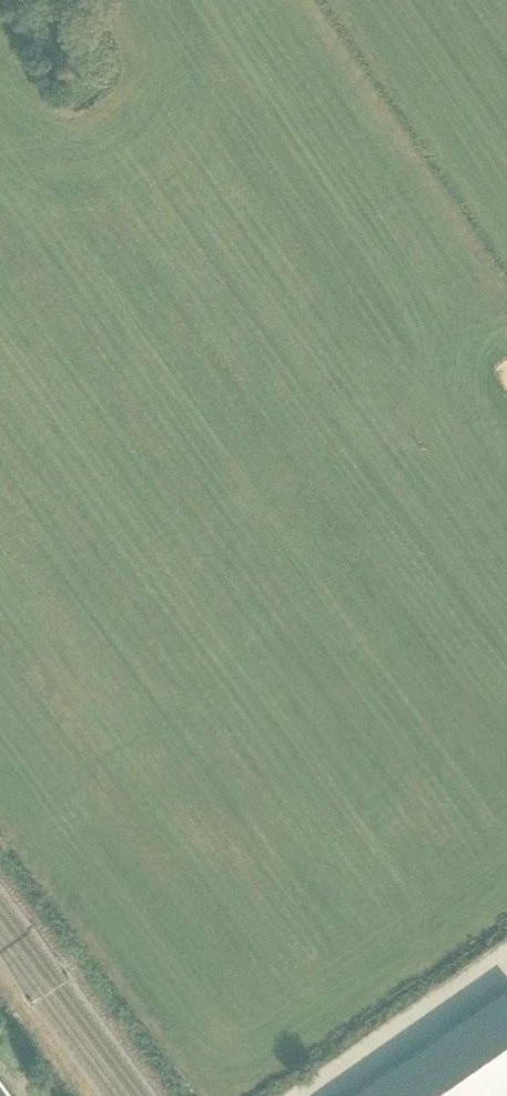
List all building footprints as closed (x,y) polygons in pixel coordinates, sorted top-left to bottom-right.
[(351,1095),(506,1095),(506,988),(351,1095)] [(0,1076),(0,1095),(15,1095),(0,1076)]
